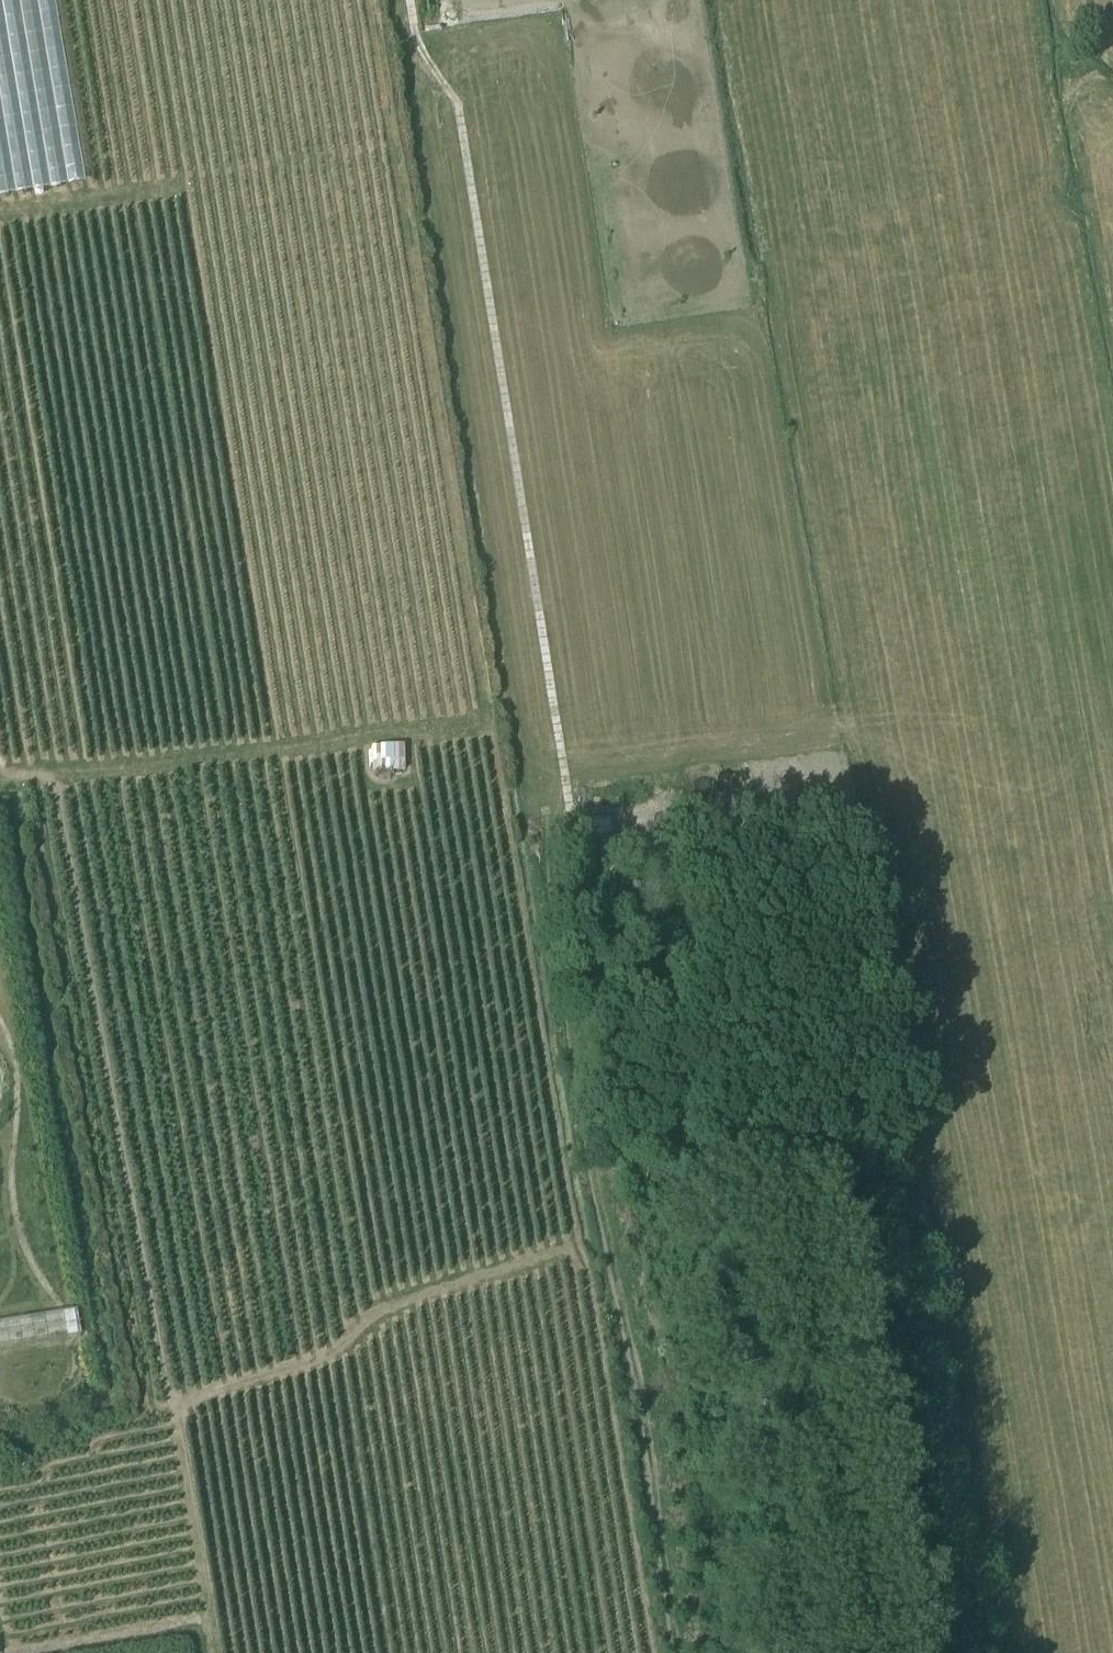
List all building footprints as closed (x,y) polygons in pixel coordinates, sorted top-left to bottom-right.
[(401,769),(399,737),(357,741),(359,773),(401,769)] [(78,1311),(0,1323),(0,1349),(82,1336),(78,1311)]
